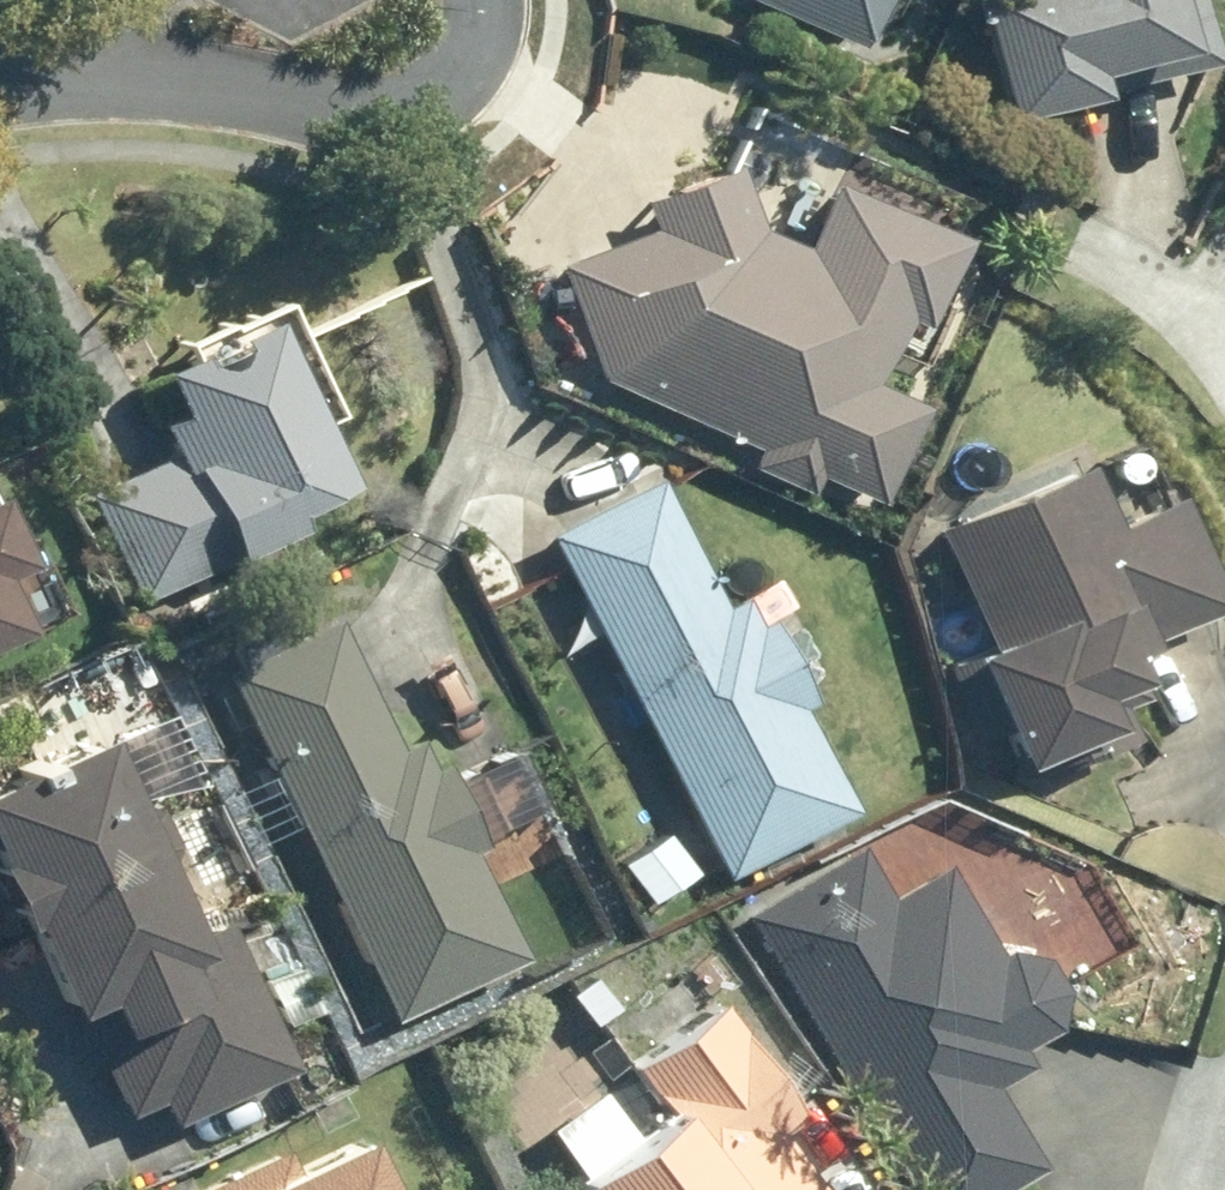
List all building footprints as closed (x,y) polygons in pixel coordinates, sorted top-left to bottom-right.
[(649,6),(734,37),(747,0),(651,0),(649,6)] [(1011,121),(1218,52),(1201,0),(971,0),(1011,121)] [(558,261),(598,373),(877,490),(921,391),(879,373),(902,322),(923,331),(965,235),(788,156),(760,219),(736,162),(650,199),(661,224),(558,261)] [(336,478),(254,313),(150,366),(172,411),(154,419),(170,450),(89,491),(143,598),(235,552),(234,550),(286,523),(277,507),(336,478)] [(1064,473),(942,531),(995,642),(951,663),(981,727),(998,718),(1020,767),(1053,750),(1058,759),(1112,733),(1086,679),(1108,669),(1100,649),(1205,598),(1159,507),(1096,537),(1064,473)] [(713,602),(646,475),(537,531),(716,873),(844,806),(790,704),(803,697),(759,613),(746,620),(731,592),(713,602)] [(311,568),(299,545),(267,562),(279,585),(311,568)] [(392,747),(328,616),(216,672),(385,1020),(516,957),(465,853),(478,846),(437,762),(424,767),(410,738),(392,747)] [(217,912),(178,931),(85,727),(0,766),(0,903),(50,1010),(70,1000),(119,1109),(152,1094),(163,1117),(286,1061),(217,912)] [(907,1189),(994,1189),(1039,1163),(990,1084),(1026,1063),(1015,1045),(1050,1025),(1059,988),(1038,954),(1001,946),(993,949),(938,859),(884,894),(852,842),(737,911),(907,1189)] [(308,1008),(288,965),(256,979),(278,1023),(308,1008)] [(569,988),(591,1018),(614,1003),(592,972),(569,988)] [(776,1132),(798,1114),(714,1001),(630,1063),(664,1108),(567,1181),(573,1189),(820,1189),(776,1132)] [(343,1135),(281,1165),(271,1147),(183,1189),(370,1189),(343,1135)]
